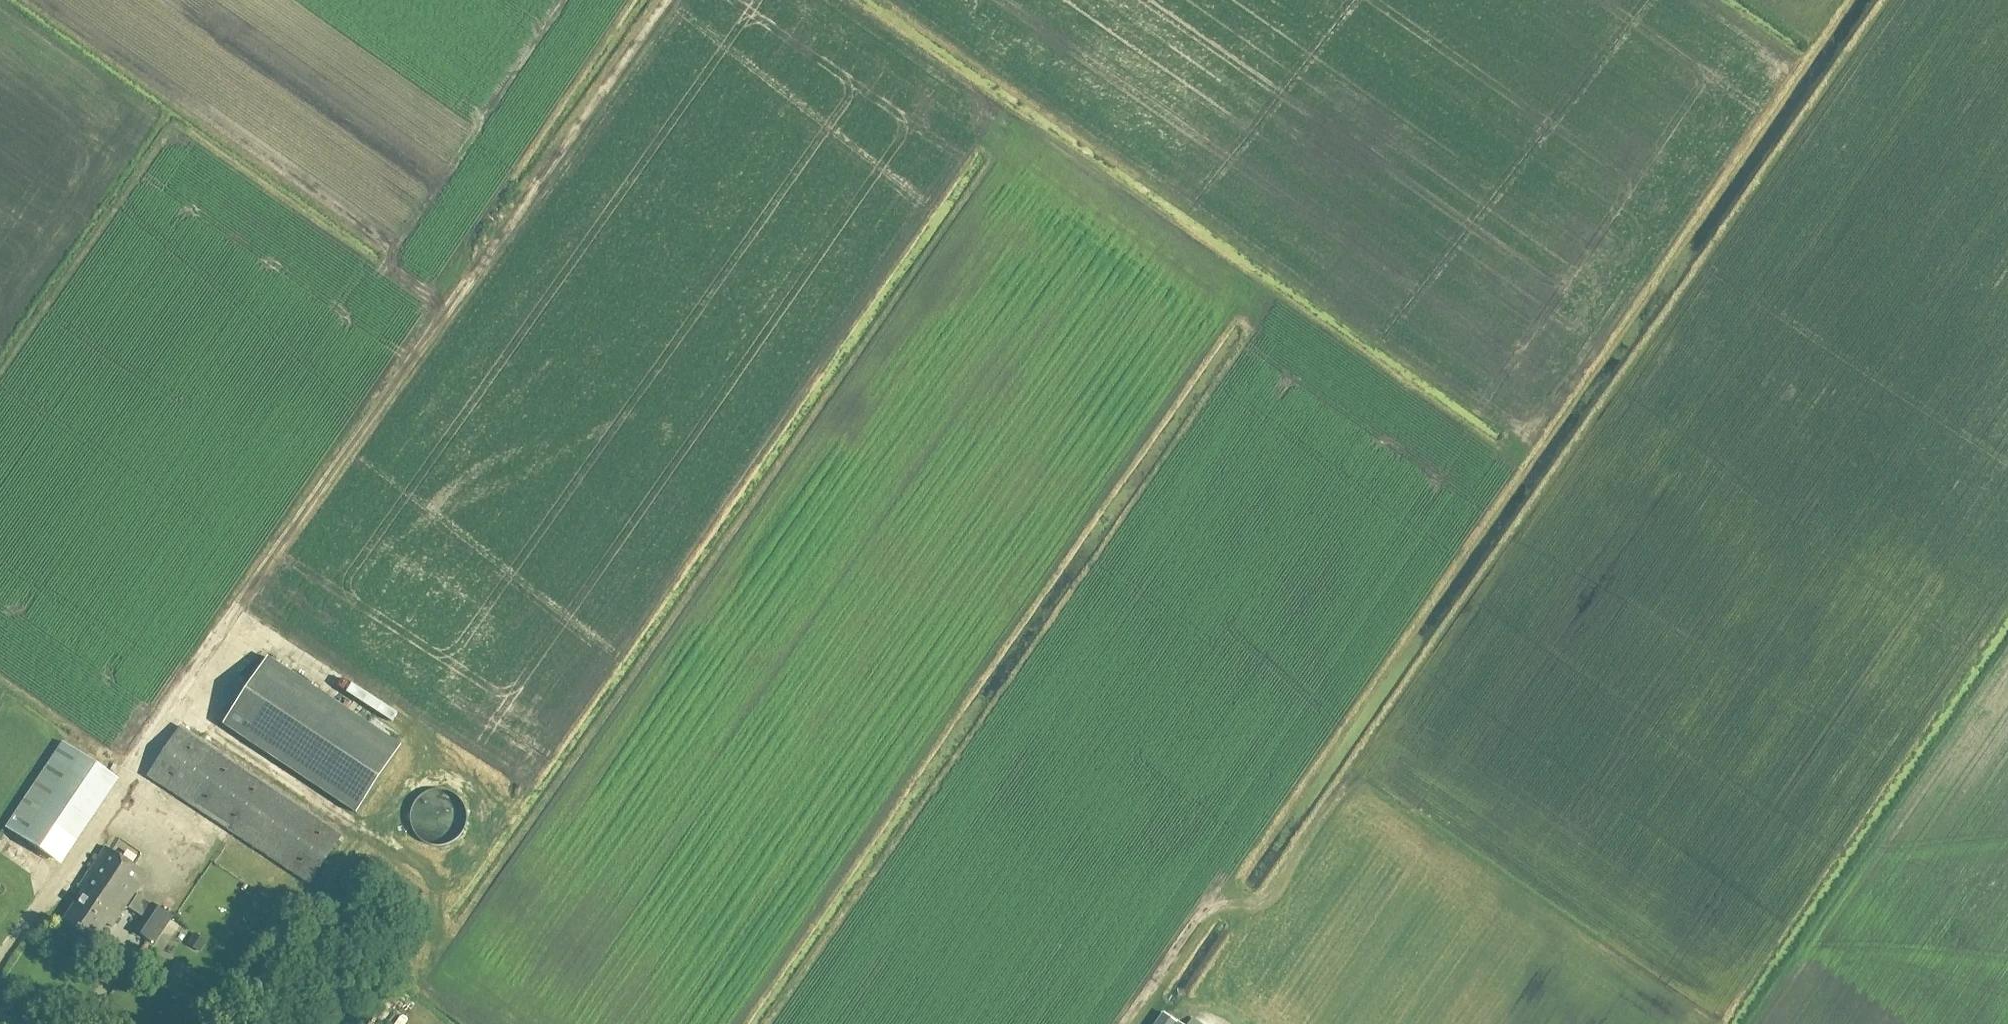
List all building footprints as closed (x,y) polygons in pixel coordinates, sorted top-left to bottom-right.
[(268,657),(223,724),(357,813),(402,746),(268,657)] [(181,727),(148,776),(310,883),(342,834),(181,727)] [(0,802),(0,823),(51,857),(109,772),(48,731),(0,802)] [(112,926),(147,874),(105,846),(80,885),(79,885),(78,886),(85,890),(64,921),(94,941),(107,923),(112,926)] [(148,938),(166,912),(152,903),(135,929),(148,938)]
